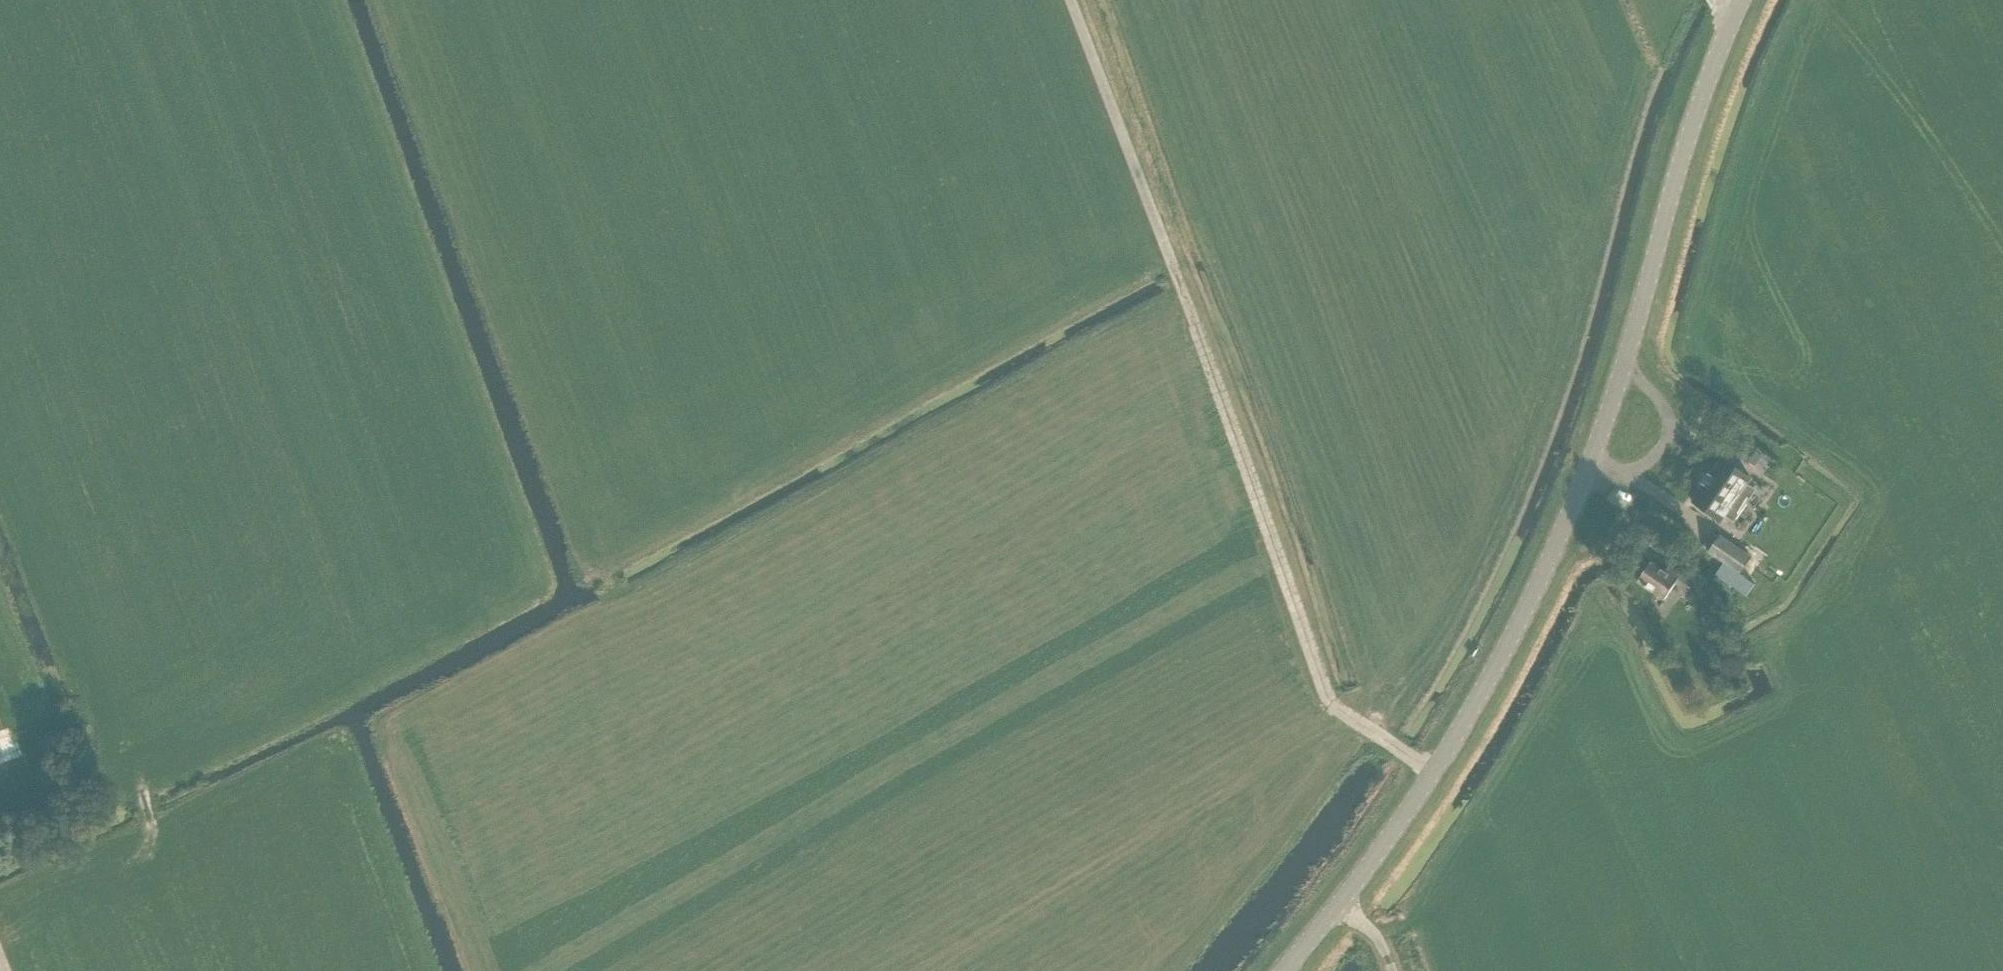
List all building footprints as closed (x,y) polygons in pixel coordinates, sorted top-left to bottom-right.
[(1756,450),(1752,447),(1740,439),(1732,451),(1748,462),(1756,450)] [(1722,459),(1707,480),(1741,503),(1749,492),(1738,485),(1745,475),(1722,459)] [(1733,514),(1741,503),(1707,480),(1693,501),(1716,517),(1723,507),(1733,514)] [(1752,556),(1720,535),(1708,553),(1740,574),(1752,556)] [(1687,591),(1693,583),(1669,566),(1665,571),(1651,562),(1638,581),(1664,599),(1676,583),(1687,591)] [(11,707),(0,710),(0,753),(20,749),(11,707)]
